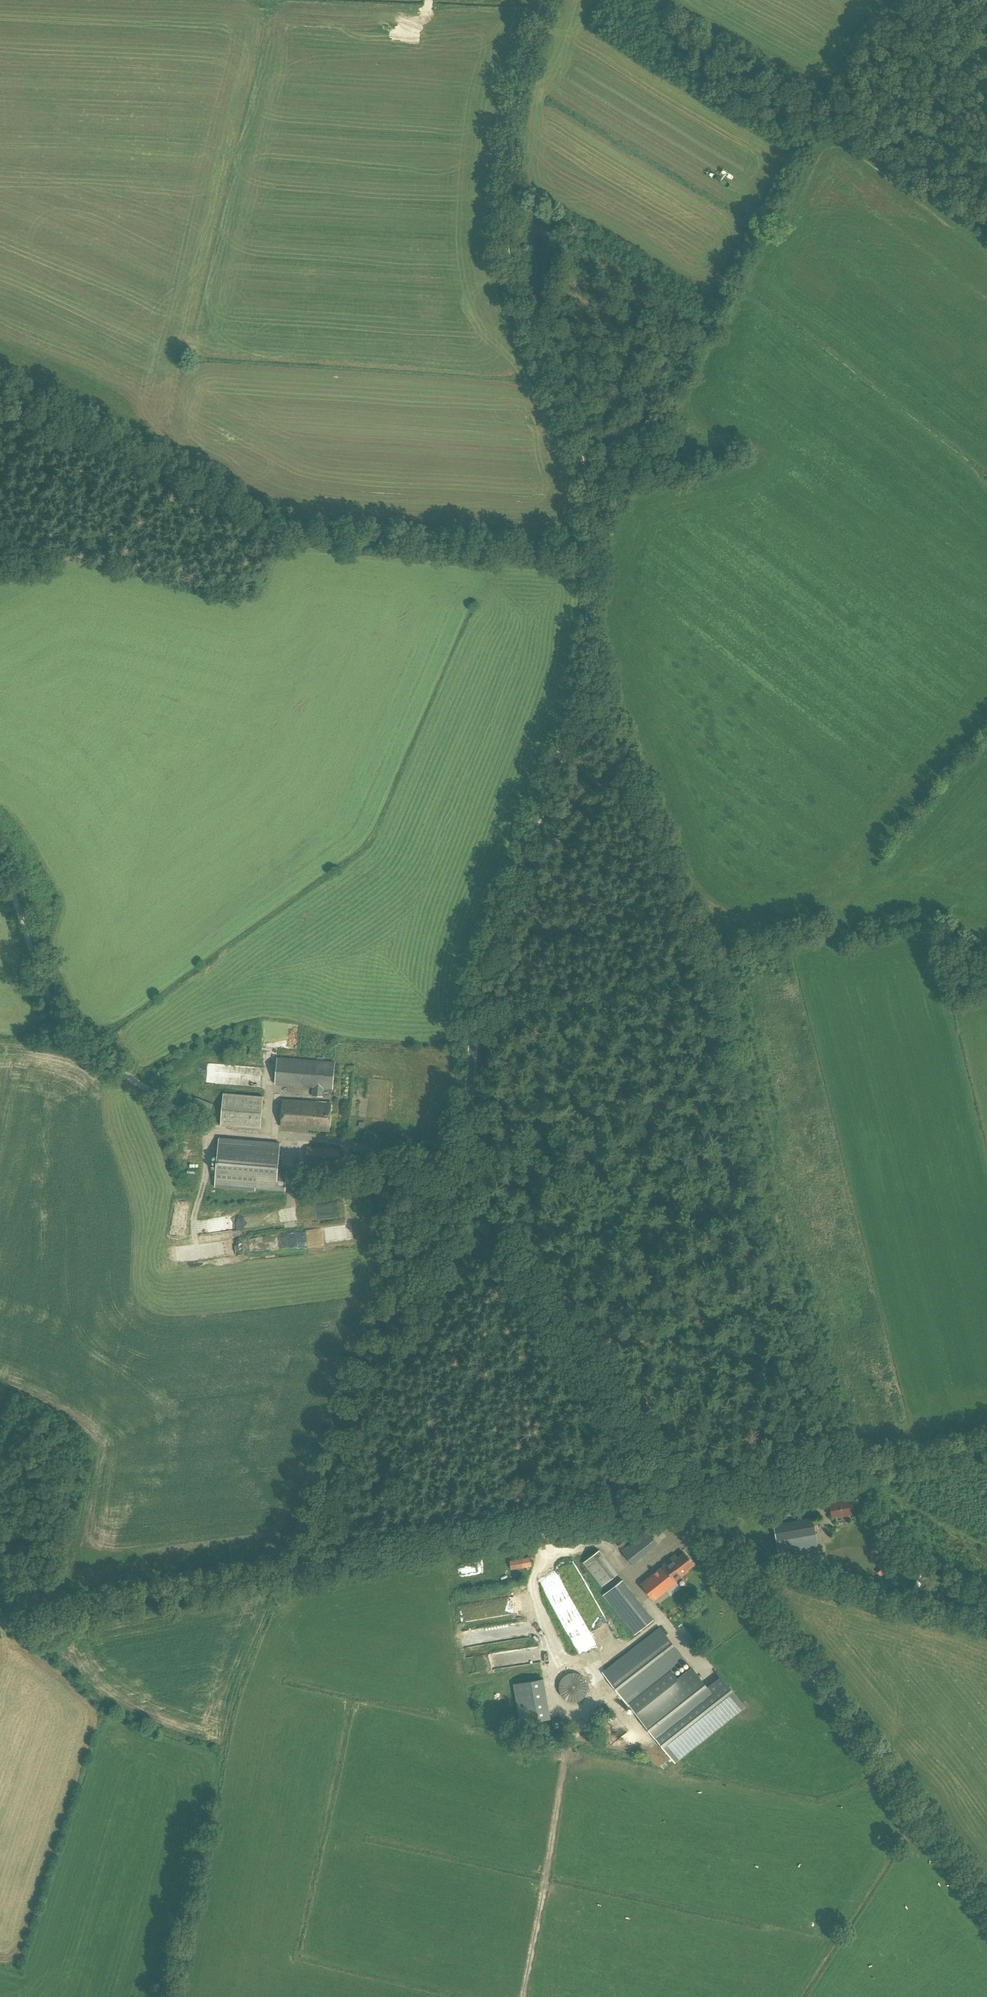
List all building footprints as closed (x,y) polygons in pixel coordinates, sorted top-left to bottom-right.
[(261,1039),(261,1047),(275,1047),(275,1040),(261,1039)] [(312,1088),(312,1096),(324,1097),(324,1089),(333,1090),(335,1062),(277,1057),(275,1085),(312,1088)] [(228,1082),(229,1064),(204,1063),(203,1081),(228,1082)] [(232,1081),(247,1082),(247,1064),(232,1064),(232,1081)] [(263,1095),(223,1092),(220,1125),(260,1128),(263,1095)] [(332,1103),(283,1100),(281,1127),(329,1131),(332,1103)] [(280,1147),(218,1142),(215,1184),(285,1191),(287,1172),(278,1171),(280,1147)] [(195,1228),(219,1227),(219,1214),(195,1215),(195,1228)] [(258,1243),(259,1234),(241,1233),(240,1247),(250,1247),(250,1243),(258,1243)] [(850,1521),(848,1514),(851,1513),(849,1499),(830,1502),(832,1517),(835,1516),(836,1523),(850,1521)] [(780,1560),(819,1554),(813,1518),(774,1525),(780,1560)] [(646,1532),(623,1551),(633,1564),(658,1543),(646,1532)] [(594,1552),(581,1561),(596,1583),(609,1574),(594,1552)] [(641,1584),(654,1601),(677,1582),(676,1580),(682,1576),(689,1571),(688,1570),(695,1565),(684,1552),(676,1559),(674,1556),(662,1566),(663,1566),(641,1584)] [(511,1570),(528,1567),(532,1566),(530,1557),(510,1561),(511,1570)] [(603,1595),(634,1635),(655,1620),(645,1607),(632,1616),(621,1602),(633,1592),(623,1579),(603,1595)] [(686,1661),(660,1627),(602,1672),(629,1706),(630,1705),(670,1674),(686,1661)] [(700,1659),(700,1660),(696,1662),(701,1671),(713,1666),(708,1656),(700,1659)] [(630,1705),(675,1761),(745,1706),(719,1673),(718,1674),(720,1677),(707,1688),(692,1669),(676,1682),(670,1674),(630,1705)] [(570,1701),(574,1702),(578,1701),(580,1701),(582,1699),(584,1698),(586,1696),(587,1693),(588,1690),(588,1687),(588,1685),(588,1682),(586,1680),(584,1677),(582,1675),(580,1674),(576,1673),(574,1672),(571,1673),(569,1673),(566,1674),(563,1677),(561,1680),(560,1682),(559,1685),(559,1687),(559,1690),(560,1692),(561,1695),(563,1698),(565,1699),(567,1701),(570,1701)]
